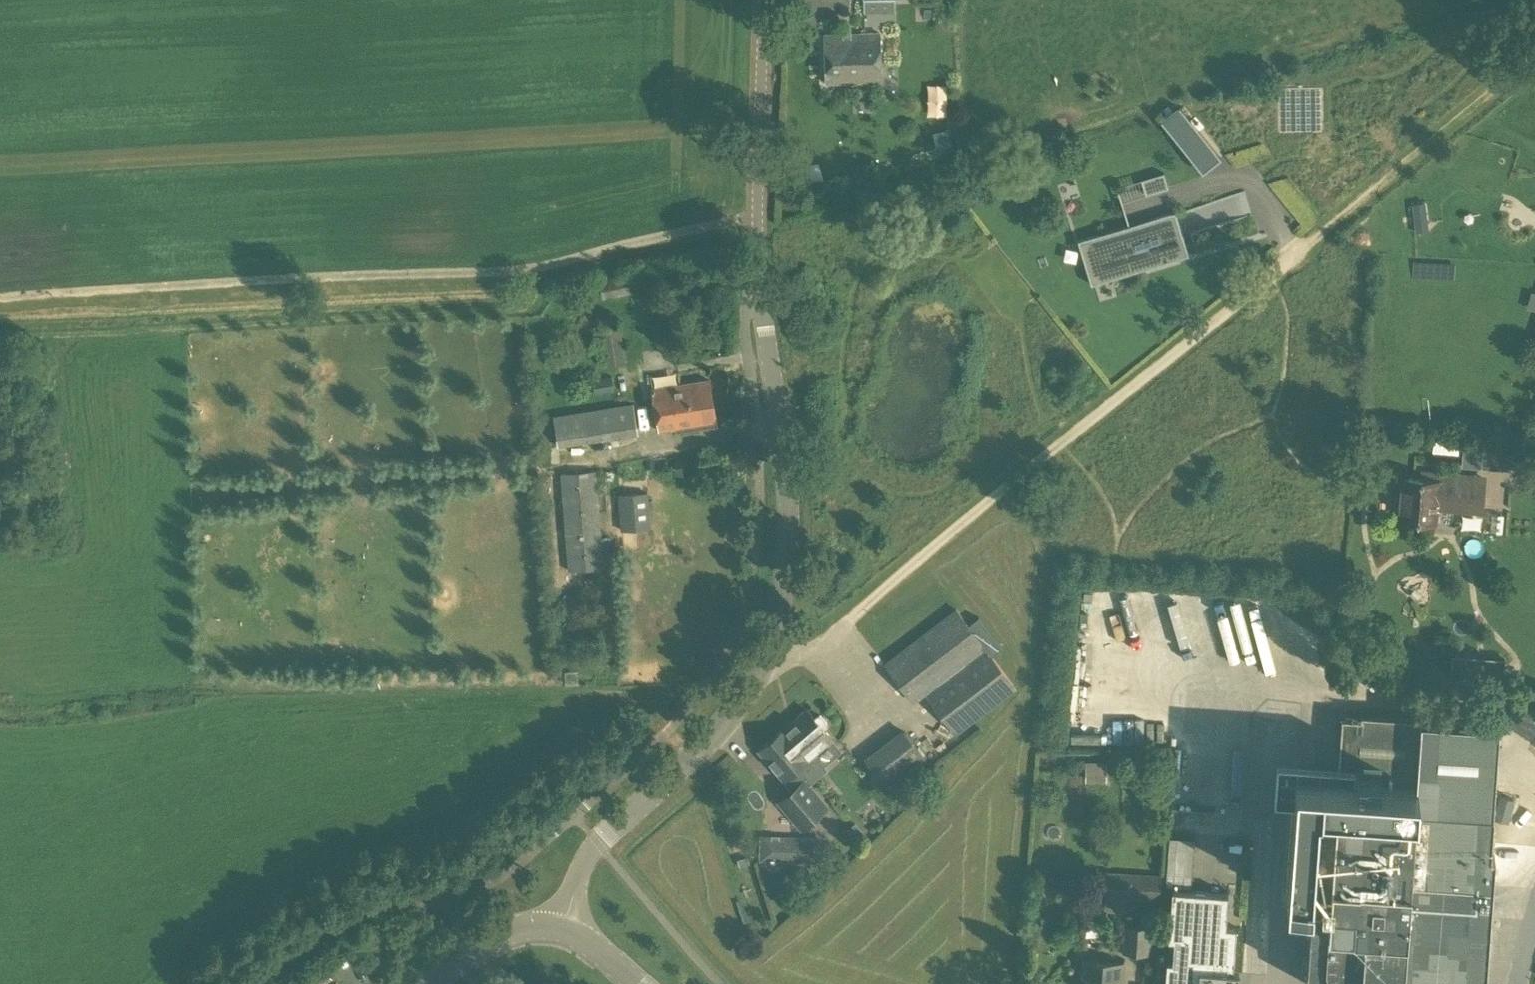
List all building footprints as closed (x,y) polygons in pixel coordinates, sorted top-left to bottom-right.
[(826,83),(881,81),(879,34),(825,35),(826,83)] [(1161,121),(1182,146),(1200,131),(1179,106),(1161,121)] [(1164,172),(1141,179),(1145,195),(1168,188),(1164,172)] [(1243,189),(1177,208),(1184,233),(1250,213),(1243,189)] [(1413,204),(1414,213),(1426,212),(1425,202),(1413,204)] [(1157,264),(1189,255),(1175,211),(1152,218),(1158,241),(1136,247),(1129,225),(1091,236),(1097,253),(1083,258),(1088,276),(1155,256),(1157,264)] [(1428,221),(1415,223),(1416,232),(1429,231),(1428,221)] [(606,366),(626,363),(620,326),(600,329),(606,366)] [(595,394),(615,391),(612,376),(592,378),(595,394)] [(676,430),(716,424),(710,381),(652,389),(658,430),(675,427),(676,430)] [(558,447),(638,434),(633,403),(554,416),(558,447)] [(1483,450),(1463,448),(1461,466),(1481,468),(1483,450)] [(568,571),(604,568),(596,470),(560,473),(568,571)] [(1420,479),(1398,477),(1394,518),(1433,522),(1435,506),(1472,509),(1475,478),(1421,473),(1420,479)] [(621,531),(651,528),(648,492),(618,495),(621,531)] [(955,733),(1015,688),(955,609),(884,663),(913,701),(925,693),(955,733)] [(1505,658),(1463,654),(1461,681),(1503,685),(1505,658)] [(784,728),(809,758),(827,743),(828,743),(832,740),(827,734),(827,732),(825,730),(829,724),(820,714),(814,717),(807,709),(784,728)] [(1342,717),(1337,790),(1321,789),(1317,840),(1300,839),(1297,877),(1313,878),(1306,976),(1330,977),(1331,983),(1404,983),(1404,975),(1468,978),(1475,879),(1491,881),(1493,854),(1489,854),(1493,793),(1505,794),(1508,766),(1495,765),(1498,725),(1392,717),(1392,720),(1342,717)] [(808,758),(809,758),(784,728),(759,749),(793,789),(777,802),(801,830),(829,806),(810,784),(814,781),(805,770),(812,763),(808,758)] [(887,787),(925,758),(903,729),(865,757),(887,787)] [(1085,760),(1086,778),(1106,777),(1105,758),(1085,760)] [(1508,821),(1514,798),(1499,794),(1493,817),(1508,821)] [(761,859),(786,853),(781,829),(756,835),(761,859)] [(821,863),(822,837),(787,836),(786,861),(821,863)] [(1167,836),(1167,856),(1194,857),(1194,836),(1167,836)] [(1166,884),(1191,884),(1191,858),(1166,858),(1166,884)] [(1161,900),(1162,875),(1105,872),(1104,897),(1161,900)] [(1167,960),(1165,983),(1237,983),(1238,971),(1233,970),(1236,926),(1225,925),(1228,892),(1172,888),(1168,938),(1174,938),(1172,960),(1167,960)] [(1156,952),(1157,929),(1152,929),(1152,926),(1124,925),(1123,953),(1150,954),(1150,952),(1156,952)] [(1124,964),(1084,961),(1083,983),(1123,983),(1124,964)] [(333,979),(330,975),(322,965),(297,983),(327,983),(333,979)]
